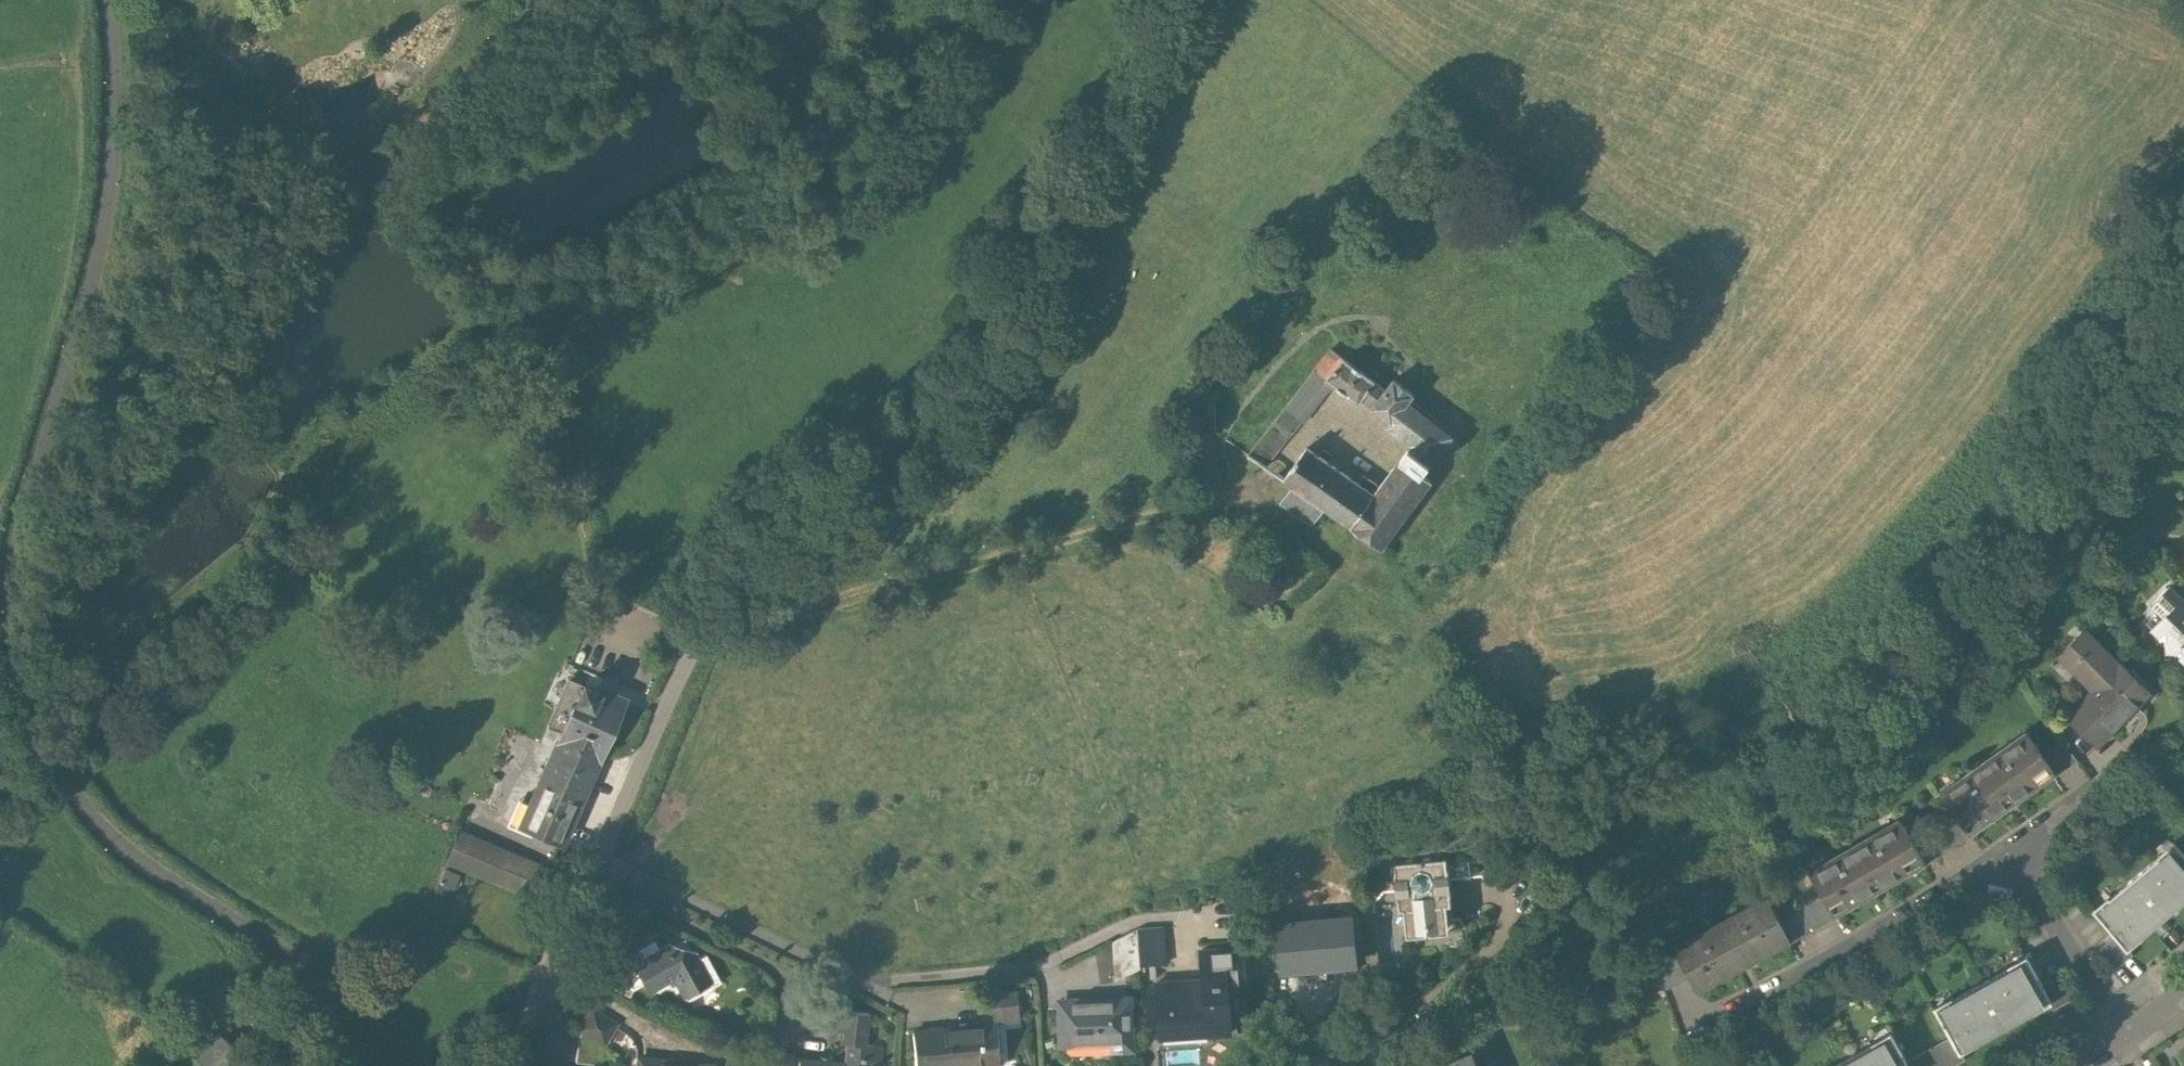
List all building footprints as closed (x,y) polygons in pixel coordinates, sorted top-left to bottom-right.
[(1387,385),(1346,355),(1331,376),(1362,398),(1365,394),(1398,418),(1395,423),(1417,440),(1379,492),(1310,443),(1298,459),(1286,450),(1273,467),(1297,484),(1282,504),(1312,525),(1329,501),(1386,543),(1434,477),(1425,470),(1455,429),(1410,397),(1415,389),(1394,374),(1387,385)] [(2177,653),(2183,659),(2183,597),(2172,585),(2155,604),(2166,614),(2152,629),(2167,644),(2168,653),(2177,653)] [(2138,615),(2148,626),(2160,615),(2151,604),(2138,615)] [(2163,681),(2099,620),(2074,646),(2108,679),(2082,706),(2111,734),(2163,681)] [(545,727),(559,734),(572,704),(617,724),(629,696),(562,666),(548,697),(556,701),(545,727)] [(559,734),(545,765),(590,784),(617,724),(572,704),(559,734)] [(1982,826),(2067,766),(2055,749),(2038,726),(1954,786),(1970,809),(1982,826)] [(2092,755),(2077,734),(2055,749),(2067,766),(2070,770),(2092,755)] [(563,845),(590,784),(545,765),(528,804),(518,825),(532,831),(563,845)] [(529,839),(532,831),(518,825),(528,804),(518,800),(515,806),(506,826),(505,829),(529,839)] [(497,822),(506,826),(515,806),(506,801),(497,822)] [(1970,809),(1924,838),(1936,857),(1938,861),(1985,831),(1982,826),(1970,809)] [(571,863),(470,814),(446,862),(548,911),(571,863)] [(1835,890),(1847,909),(1936,857),(1924,838),(1911,815),(1822,867),(1835,890)] [(2164,862),(2161,859),(2109,902),(2111,906),(2099,916),(2095,910),(2094,911),(2115,938),(2126,950),(2127,949),(2124,946),(2137,935),(2140,938),(2183,902),(2183,857),(2173,845),(2172,846),(2176,851),(2164,862)] [(1446,859),(1395,865),(1401,907),(1407,906),(1410,932),(1449,928),(1446,903),(1451,902),(1446,859)] [(460,876),(446,870),(440,883),(453,889),(454,889),(460,876)] [(440,883),(430,903),(443,909),(453,889),(440,883)] [(1835,890),(1790,916),(1801,934),(1803,938),(1848,912),(1847,909),(1835,890)] [(1685,945),(1688,950),(1701,972),(1710,987),(1801,934),(1790,916),(1776,892),(1685,945)] [(1360,964),(1353,913),(1275,923),(1283,974),(1360,964)] [(1138,931),(1114,943),(1116,978),(1139,965),(1165,963),(1164,930),(1138,931)] [(2126,950),(2115,938),(2095,954),(2112,974),(2132,957),(2133,957),(2127,949),(2126,950)] [(653,942),(607,966),(612,978),(608,985),(626,995),(630,988),(641,981),(632,963),(657,950),(653,942)] [(657,950),(632,963),(641,981),(647,991),(673,978),(685,1001),(720,982),(705,955),(698,958),(695,952),(668,944),(657,950)] [(1242,946),(1199,950),(1201,979),(1154,983),(1158,1036),(1228,1030),(1225,986),(1245,984),(1242,946)] [(1688,950),(1667,963),(1680,985),(1701,972),(1688,950)] [(2025,961),(1937,1011),(1936,1010),(1935,1010),(1951,1039),(1952,1041),(1960,1056),(1961,1055),(1960,1053),(2013,1023),(2049,1003),(2050,1005),(2051,1005),(2042,988),(2025,959),(2024,960),(2025,961)] [(2077,998),(2064,976),(2042,988),(2051,1005),(2050,1005),(2053,1011),(2077,998)] [(997,995),(998,1020),(1022,1019),(1021,994),(997,995)] [(1133,994),(1058,998),(1060,1044),(1076,1043),(1075,1036),(1113,1035),(1114,1047),(1136,1046),(1133,994)] [(841,998),(838,1030),(857,1032),(855,1051),(810,1046),(807,1065),(880,1065),(882,1049),(892,1050),(894,1035),(876,1033),(880,1003),(841,998)] [(605,1043),(622,1055),(638,1047),(629,1031),(625,1033),(616,1026),(619,1023),(591,1005),(577,1027),(581,1030),(577,1061),(604,1064),(605,1043)] [(914,1029),(917,1065),(945,1065),(1003,1062),(1000,1022),(914,1029)] [(195,1061),(201,1065),(254,1065),(219,1034),(195,1061)] [(1838,1065),(1906,1065),(1905,1065),(1890,1038),(1889,1036),(1888,1037),(1889,1038),(1838,1065)] [(1929,1052),(1936,1065),(1957,1065),(1965,1062),(1961,1055),(1960,1056),(1952,1041),(1951,1039),(1929,1052)] [(1168,1062),(1198,1061),(1198,1050),(1167,1051),(1168,1062)] [(1929,1052),(1905,1065),(1906,1065),(1936,1065),(1929,1052)] [(1462,1059),(1459,1060),(1445,1065),(1475,1065),(1470,1056),(1462,1059)]
